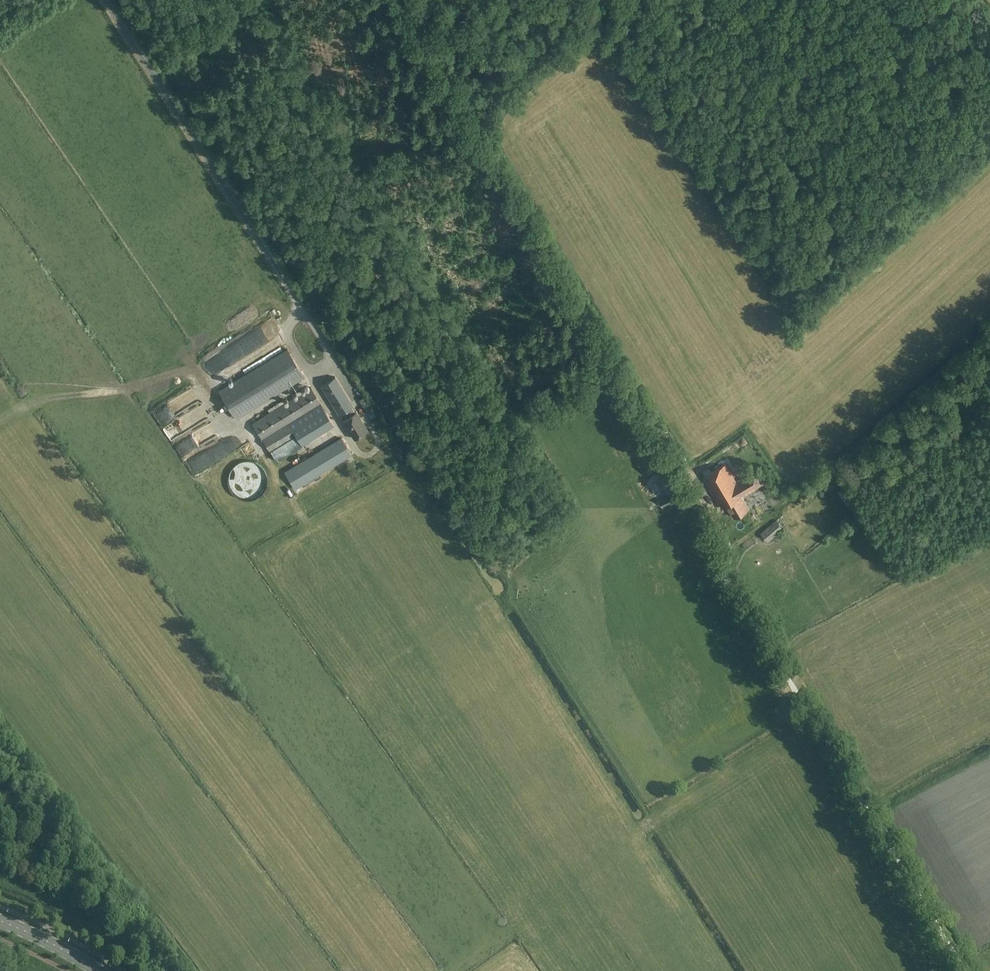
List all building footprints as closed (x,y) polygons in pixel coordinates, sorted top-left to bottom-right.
[(288,349),(245,376),(220,391),(236,418),(305,376),(288,349)] [(212,373),(216,382),(222,379),(218,371),(212,373)] [(354,405),(336,376),(322,385),(339,414),(341,413),(344,419),(343,419),(355,438),(368,430),(357,411),(355,412),(352,406),(354,405)] [(301,444),(302,444),(335,424),(312,387),(253,423),(270,451),(287,441),(300,464),(286,473),(295,488),(352,454),(342,438),(308,459),(304,453),(306,452),(301,444)] [(359,400),(368,414),(375,411),(366,396),(359,400)] [(162,428),(169,439),(184,430),(177,418),(162,428)] [(192,472),(220,455),(213,443),(184,460),(192,472)] [(735,517),(749,508),(742,497),(766,483),(757,469),(736,481),(726,463),(703,477),(717,501),(719,500),(723,507),(728,505),(735,517)] [(754,514),(749,517),(753,523),(757,520),(754,514)] [(784,529),(777,520),(760,533),(768,542),(784,529)] [(767,567),(761,557),(756,560),(762,570),(767,567)]
